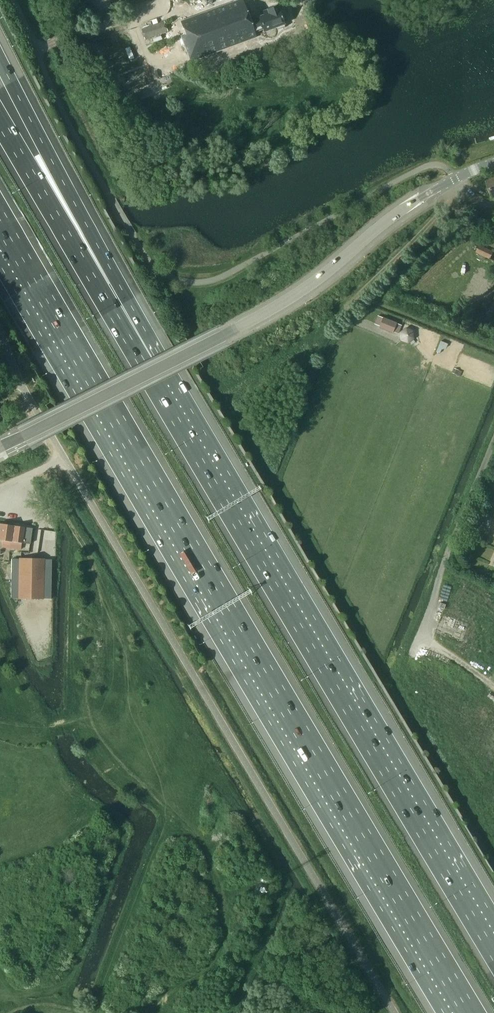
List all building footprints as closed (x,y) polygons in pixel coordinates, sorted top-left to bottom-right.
[(263,29),(264,32),(274,28),(275,31),(285,27),(277,6),(263,12),(264,15),(250,21),(249,19),(242,0),(240,0),(181,22),(186,35),(181,36),(190,61),(256,37),(254,32),(263,29)] [(164,22),(145,29),(148,38),(167,31),(164,22)] [(486,180),(488,188),(492,198),(493,197),(493,178),(486,180)] [(481,217),(476,220),(483,231),(487,229),(481,217)] [(479,244),(475,252),(490,259),(493,251),(479,244)] [(377,316),(374,324),(380,326),(393,331),(398,334),(401,325),(383,318),(377,316)] [(406,328),(400,333),(401,340),(408,342),(414,338),(412,331),(406,328)] [(30,544),(32,528),(0,524),(0,540),(30,544)] [(19,570),(18,599),(43,599),(44,570),(43,570),(43,559),(20,559),(20,570),(19,570)]
